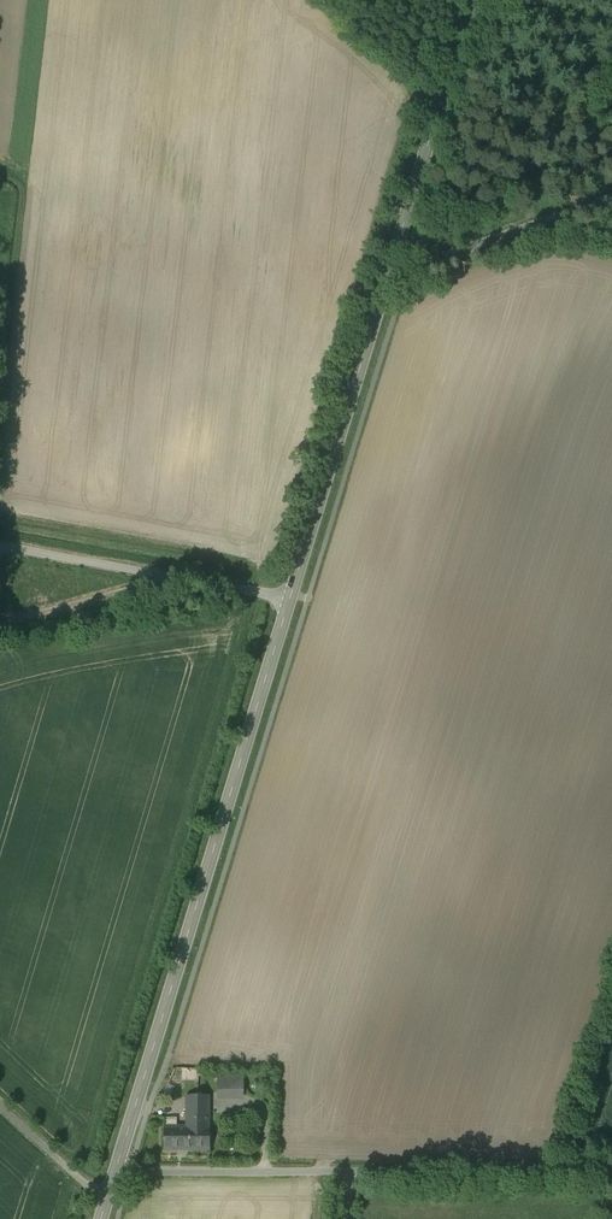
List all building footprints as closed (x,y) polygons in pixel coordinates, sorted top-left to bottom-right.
[(243,1078),(229,1079),(229,1091),(243,1091),(243,1078)] [(229,1079),(219,1079),(219,1091),(229,1091),(229,1079)] [(229,1091),(219,1091),(219,1099),(243,1099),(243,1091),(229,1091)] [(187,1127),(166,1127),(166,1149),(209,1149),(209,1097),(187,1097),(187,1127)]
